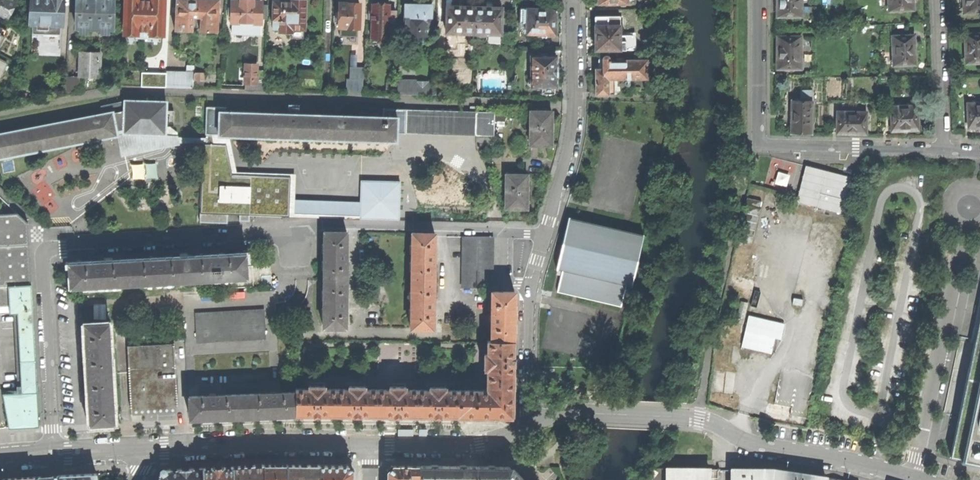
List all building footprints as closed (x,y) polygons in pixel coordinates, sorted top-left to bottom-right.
[(7,17),(16,0),(0,0),(0,14),(7,17)] [(31,7),(29,7),(29,16),(30,17),(30,24),(33,24),(32,34),(61,35),(62,24),(63,24),(64,0),(31,0),(31,7)] [(76,27),(81,27),(80,31),(86,32),(86,27),(102,28),(102,32),(108,32),(108,28),(112,28),(113,0),(77,0),(76,27)] [(145,0),(126,0),(125,33),(137,34),(136,36),(144,36),(145,0)] [(144,36),(151,36),(151,34),(162,35),(163,0),(145,0),(144,36)] [(197,0),(176,0),(175,30),(192,30),(193,17),(197,17),(197,0)] [(197,17),(200,17),(200,30),(217,31),(219,0),(197,0),(197,17)] [(241,2),(232,1),(232,9),(229,8),(229,14),(232,14),(232,21),(252,22),(260,22),(261,22),(261,17),(261,5),(261,2),(252,2),(252,0),(241,0),(241,2)] [(777,16),(801,16),(801,0),(777,0),(777,1),(777,16)] [(888,10),(913,9),(913,0),(888,0),(888,10)] [(964,13),(979,12),(979,0),(963,0),(964,13)] [(287,34),(291,34),(291,38),(303,38),(304,1),(296,1),(287,1),(287,2),(274,1),(273,28),(279,28),(279,31),(287,31),(287,34)] [(347,28),(357,28),(358,28),(359,3),(350,3),(339,2),(339,6),(338,27),(347,28)] [(388,39),(389,23),(389,10),(389,4),(380,4),(372,4),(371,38),(388,39)] [(428,23),(430,23),(431,5),(416,5),(406,4),(405,35),(417,35),(428,36),(428,23)] [(458,33),(475,33),(475,7),(462,6),(447,6),(446,32),(458,33)] [(501,32),(501,9),(502,8),(489,7),(475,7),(475,33),(488,34),(501,34),(501,32)] [(549,9),(520,8),(520,22),(526,22),(526,33),(555,34),(555,22),(556,16),(555,14),(554,12),(552,10),(550,9),(549,9)] [(595,32),(595,50),(626,49),(626,35),(620,36),(620,26),(609,26),(609,17),(595,17),(595,32)] [(609,26),(620,26),(619,17),(609,17),(609,26)] [(252,22),(252,33),(260,34),(260,22),(252,22)] [(964,34),(965,48),(965,63),(979,63),(979,34),(964,34)] [(428,39),(428,36),(417,35),(417,39),(418,42),(421,44),(424,44),(426,42),(428,39)] [(915,35),(892,36),(893,65),(916,64),(915,50),(915,35)] [(777,51),(777,69),(801,69),(801,37),(777,36),(777,51)] [(81,53),(80,75),(98,76),(99,53),(81,53)] [(542,86),(554,86),(556,86),(556,76),(557,76),(557,71),(557,65),(556,65),(556,55),(531,56),(531,87),(542,86)] [(647,78),(646,60),(623,60),(623,58),(616,58),(616,60),(610,61),(610,60),(609,60),(609,58),(608,57),(608,56),(607,56),(606,56),(605,56),(604,56),(603,56),(603,57),(602,58),(603,69),(596,69),(596,79),(596,94),(608,94),(608,79),(647,78)] [(246,83),(257,84),(258,70),(258,65),(247,64),(246,83)] [(346,80),(346,93),(363,93),(363,67),(350,67),(349,80),(346,80)] [(257,84),(246,83),(246,89),(263,90),(264,70),(258,70),(257,84)] [(300,70),(300,86),(320,87),(321,71),(300,70)] [(166,87),(166,73),(141,72),(141,86),(166,87)] [(166,73),(166,87),(193,88),(194,73),(166,72),(166,73)] [(194,73),(193,88),(204,88),(204,73),(194,73)] [(54,88),(65,88),(66,76),(66,75),(52,75),(51,88),(54,88)] [(80,76),(66,76),(65,88),(65,93),(81,91),(80,76)] [(436,81),(397,81),(397,94),(436,95),(436,81)] [(396,82),(388,82),(387,92),(396,93),(396,82)] [(112,113),(116,131),(123,129),(124,133),(125,133),(144,133),(164,134),(165,134),(165,115),(166,102),(124,101),(101,106),(103,115),(112,113)] [(791,115),(791,133),(811,133),(812,101),(792,101),(791,115)] [(967,103),(968,128),(979,128),(979,103),(967,103)] [(917,105),(891,106),(891,131),(903,131),(917,130),(917,105)] [(220,112),(225,113),(225,108),(207,107),(206,138),(206,144),(205,154),(204,158),(205,167),(203,173),(204,181),(203,185),(204,194),(202,198),(203,207),(200,207),(200,222),(215,223),(227,223),(228,214),(228,209),(239,209),(239,214),(239,221),(249,221),(250,215),(250,214),(255,214),(261,213),(269,214),(274,213),(282,215),(288,214),(288,213),(285,196),(289,180),(283,178),(275,179),(272,178),(263,178),(260,177),(253,178),(251,178),(232,177),(226,145),(215,145),(213,135),(219,135),(220,112)] [(405,133),(406,117),(406,110),(384,109),(383,118),(396,119),(396,133),(405,133)] [(463,112),(415,110),(415,118),(406,117),(405,133),(396,133),(475,136),(475,135),(476,116),(463,116),(463,112)] [(530,111),(530,145),(551,145),(551,127),(552,112),(530,111)] [(219,135),(228,135),(376,140),(396,141),(396,133),(396,119),(383,118),(225,113),(220,112),(219,135)] [(495,113),(476,112),(476,116),(475,135),(494,136),(495,113)] [(837,112),(837,133),(851,134),(866,134),(866,112),(837,112)] [(107,137),(107,138),(107,137),(116,135),(116,136),(117,136),(116,131),(112,113),(103,115),(0,134),(0,158),(107,137)] [(497,124),(508,123),(507,113),(496,114),(497,124)] [(170,115),(165,115),(165,134),(164,134),(164,138),(177,135),(177,133),(168,126),(169,126),(170,115)] [(178,135),(177,135),(164,138),(164,134),(144,133),(125,133),(124,133),(123,129),(116,131),(117,136),(121,157),(180,145),(179,143),(206,144),(206,138),(178,137),(178,135)] [(228,136),(228,135),(219,135),(213,135),(215,145),(226,145),(232,177),(251,178),(253,178),(260,177),(263,178),(272,178),(275,179),(283,178),(289,180),(285,196),(288,213),(306,214),(306,215),(288,214),(282,215),(274,213),(269,214),(261,213),(255,214),(250,214),(250,215),(320,218),(322,218),(359,219),(359,217),(311,215),(311,214),(360,216),(360,202),(294,200),(295,174),(236,172),(229,136),(228,136)] [(158,176),(157,162),(134,164),(135,178),(158,176)] [(842,175),(805,166),(796,202),(841,213),(849,184),(840,182),(842,175)] [(527,175),(506,175),(506,208),(527,209),(527,191),(527,175)] [(850,177),(842,175),(840,182),(849,184),(850,177)] [(382,181),(361,181),(360,202),(360,216),(360,218),(399,219),(400,182),(382,181)] [(785,194),(778,191),(775,200),(783,202),(785,194)] [(736,241),(752,245),(762,201),(747,198),(736,241)] [(29,246),(28,223),(17,213),(0,214),(0,247),(29,246)] [(621,306),(626,285),(631,286),(643,235),(568,218),(563,242),(557,269),(562,270),(557,292),(621,306)] [(346,254),(346,232),(325,232),(324,279),(346,280),(346,254)] [(434,257),(434,234),(413,233),(412,281),(433,281),(434,257)] [(492,288),(492,236),(462,236),(462,288),(492,288)] [(31,283),(29,246),(0,247),(0,285),(31,283)] [(246,276),(245,266),(245,255),(234,256),(219,257),(219,256),(217,256),(215,257),(187,258),(189,280),(212,278),(246,276)] [(157,260),(129,262),(130,283),(189,280),(187,258),(157,260)] [(70,265),(71,286),(130,283),(129,262),(100,263),(97,263),(95,263),(70,265)] [(212,278),(212,289),(253,287),(252,266),(245,266),(246,276),(212,278)] [(345,302),(346,280),(324,279),(324,327),(345,327),(345,302)] [(433,304),(433,281),(412,281),(411,328),(433,329),(433,304)] [(0,285),(0,307),(9,307),(10,312),(10,314),(17,313),(32,312),(31,283),(0,285)] [(492,292),(491,341),(513,342),(514,314),(514,293),(492,292)] [(737,318),(744,319),(748,303),(741,301),(737,318)] [(197,324),(198,339),(205,342),(207,339),(214,342),(216,338),(222,342),(225,337),(231,341),(233,337),(240,340),(242,337),(249,340),(251,336),(257,339),(264,328),(263,313),(256,309),(254,313),(247,310),(245,314),(238,310),(236,314),(230,311),(228,314),(221,311),(219,315),(212,312),(210,316),(204,312),(197,324)] [(265,309),(256,309),(263,313),(264,328),(257,339),(266,339),(265,309)] [(21,385),(22,393),(37,392),(32,312),(17,313),(21,385)] [(196,343),(205,342),(198,339),(197,324),(204,312),(195,313),(196,343)] [(950,456),(977,462),(979,463),(979,314),(950,456)] [(741,346),(771,353),(773,343),(775,338),(780,339),(784,324),(748,316),(741,346)] [(87,348),(88,374),(110,373),(108,325),(86,326),(87,348)] [(487,370),(487,382),(513,382),(513,361),(513,342),(491,341),(487,341),(487,354),(485,354),(485,369),(487,370)] [(177,407),(174,344),(128,346),(127,346),(131,409),(132,409),(131,408),(176,405),(177,407)] [(90,400),(91,424),(113,423),(111,374),(88,375),(88,377),(89,377),(89,380),(88,380),(89,395),(90,395),(90,398),(90,400)] [(487,391),(458,390),(458,416),(483,416),(513,416),(513,382),(487,382),(487,391)] [(4,394),(22,393),(21,385),(19,385),(18,385),(18,390),(3,390),(4,394)] [(296,389),(296,393),(296,414),(316,414),(336,415),(336,389),(324,389),(325,386),(309,386),(309,389),(296,389)] [(349,389),(336,389),(336,415),(356,415),(377,415),(377,389),(365,389),(365,387),(349,386),(349,389)] [(390,390),(377,389),(377,415),(394,415),(417,415),(418,390),(405,390),(405,387),(390,387),(390,390)] [(430,390),(418,390),(417,415),(438,416),(458,416),(458,390),(445,390),(445,387),(430,387),(430,390)] [(2,394),(9,428),(24,428),(39,427),(37,392),(22,393),(4,394),(2,394)] [(296,393),(243,395),(244,416),(267,415),(296,414),(296,393)] [(197,396),(189,397),(190,418),(215,417),(244,416),(243,395),(197,396)] [(233,466),(234,479),(264,479),(264,464),(248,465),(233,466)] [(264,464),(264,479),(287,479),(287,464),(275,464),(264,464)] [(287,479),(320,479),(320,464),(303,464),(287,464),(287,479)] [(353,478),(353,470),(348,465),(320,464),(320,479),(353,479),(353,478)] [(419,466),(392,465),(387,471),(387,479),(409,479),(419,479),(419,466)] [(233,466),(218,466),(203,467),(204,479),(234,479),(233,466)] [(477,467),(433,466),(419,466),(419,479),(477,479),(477,467)] [(203,467),(184,468),(162,470),(159,476),(156,479),(204,479),(203,467)] [(514,470),(511,467),(492,467),(477,467),(477,479),(503,479),(514,470)] [(709,469),(667,468),(666,479),(709,479),(709,469)] [(773,469),(749,469),(732,469),(731,479),(825,479),(826,477),(773,469)] [(514,470),(503,479),(524,479),(514,470)]
